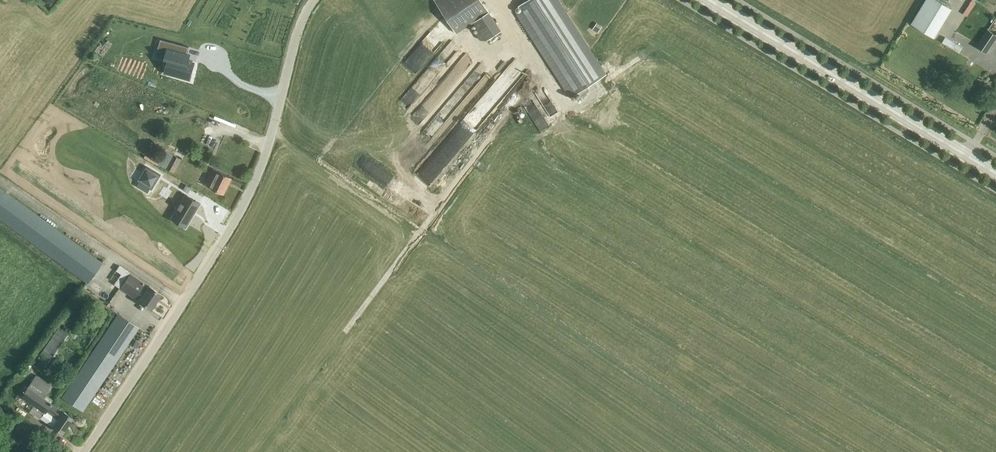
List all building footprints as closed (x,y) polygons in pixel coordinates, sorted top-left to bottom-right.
[(457,33),(474,22),(496,55),(512,45),(482,0),(435,0),(457,33)] [(514,9),(570,97),(607,74),(559,0),(527,0),(514,9)] [(952,8),(939,0),(926,0),(912,23),(934,37),(952,8)] [(976,1),(974,0),(972,0),(965,12),(968,15),(976,1)] [(995,38),(995,35),(988,29),(977,46),(986,52),(995,38)] [(161,39),(156,57),(165,59),(169,60),(167,66),(175,69),(173,76),(191,80),(190,79),(194,61),(188,60),(186,59),(187,53),(189,47),(161,39)] [(416,70),(438,49),(429,40),(407,61),(416,70)] [(412,88),(400,100),(406,107),(419,95),(412,88)] [(422,132),(428,137),(445,119),(438,113),(422,132)] [(539,129),(548,126),(543,113),(534,116),(539,129)] [(196,151),(192,157),(202,163),(205,156),(196,151)] [(165,157),(161,165),(166,168),(174,172),(181,158),(169,152),(168,152),(165,157)] [(152,189),(161,175),(146,166),(137,181),(139,182),(137,186),(148,193),(151,188),(152,189)] [(232,177),(223,173),(213,168),(205,184),(215,189),(224,194),(232,177)] [(186,184),(183,190),(189,193),(192,187),(186,184)] [(0,187),(0,219),(88,283),(103,263),(0,187)] [(187,195),(174,216),(188,224),(200,203),(187,195)] [(121,274),(114,284),(119,288),(130,272),(119,265),(116,270),(121,274)] [(144,283),(130,273),(120,287),(134,297),(139,300),(139,301),(150,309),(161,294),(149,286),(149,287),(144,283)] [(138,327),(118,314),(62,397),(82,411),(138,327)] [(51,339),(40,355),(43,357),(41,359),(41,360),(36,367),(45,373),(74,333),(61,324),(51,338),(51,339)] [(52,387),(44,381),(36,375),(21,396),(45,413),(47,411),(58,419),(52,427),(62,433),(73,418),(63,411),(63,412),(52,404),(44,398),(52,387)]
